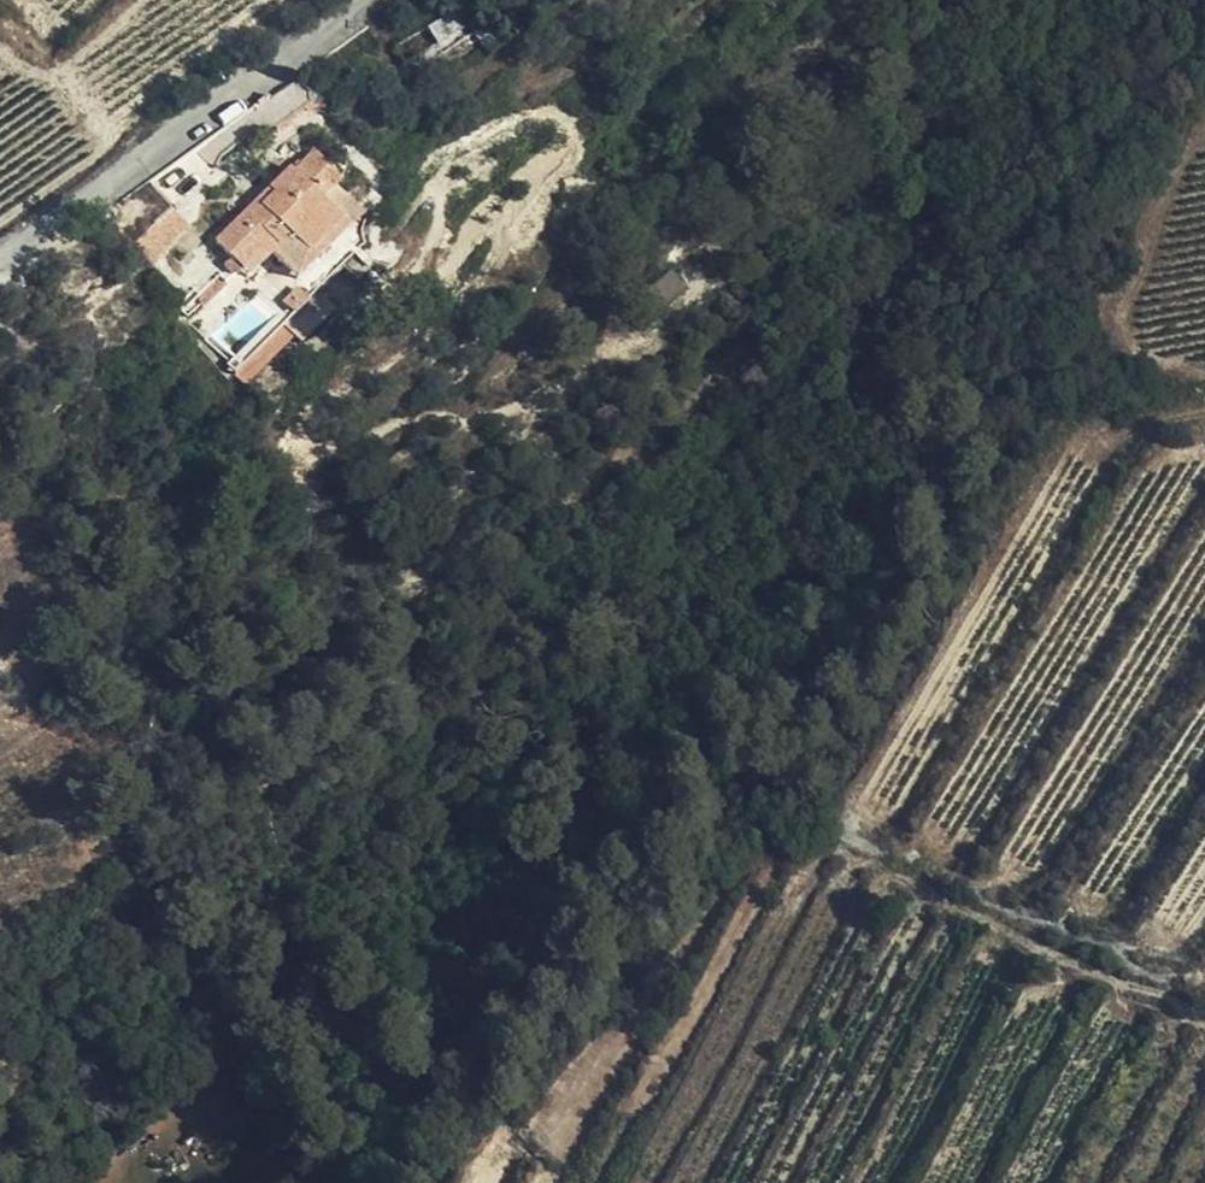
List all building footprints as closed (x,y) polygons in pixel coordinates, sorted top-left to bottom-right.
[(343,219),(295,170),(221,236),(253,272),(285,244),(301,261),(343,219)] [(145,227),(174,201),(152,177),(128,198),(145,227)] [(650,284),(661,303),(687,288),(677,269),(650,284)]
